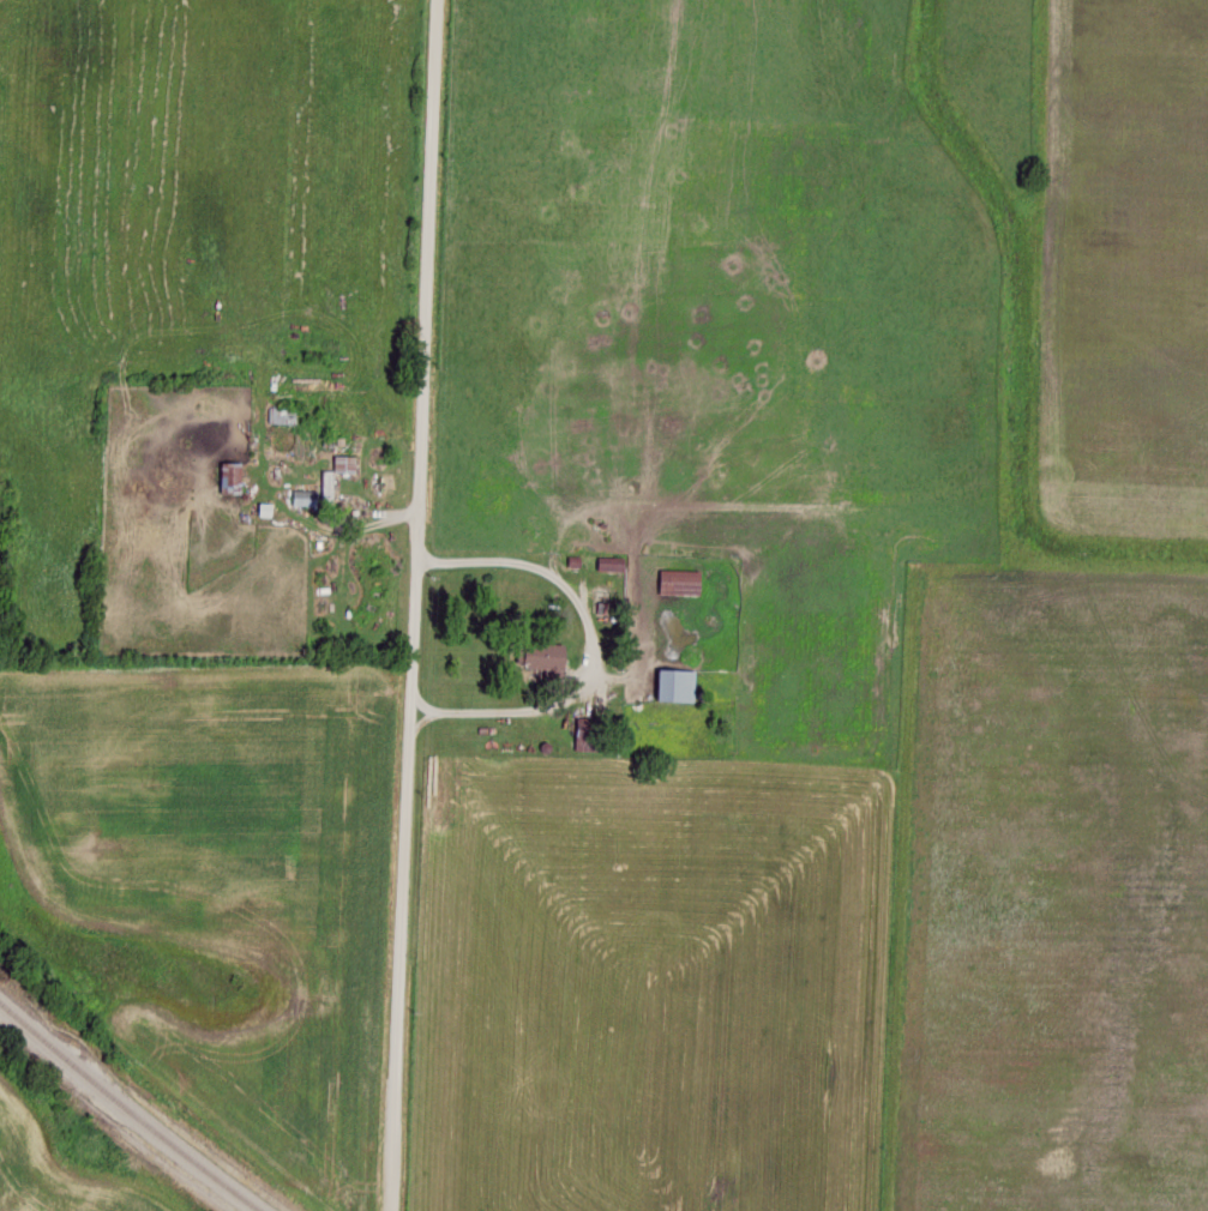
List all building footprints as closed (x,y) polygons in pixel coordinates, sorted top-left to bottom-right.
[(240,460),(223,460),(222,490),(239,490),(240,460)] [(664,591),(705,592),(706,568),(664,567),(664,591)] [(549,665),(549,677),(564,678),(564,664),(572,665),(572,641),(531,640),(530,665),(549,665)] [(664,697),(698,698),(699,667),(665,666),(664,697)]
